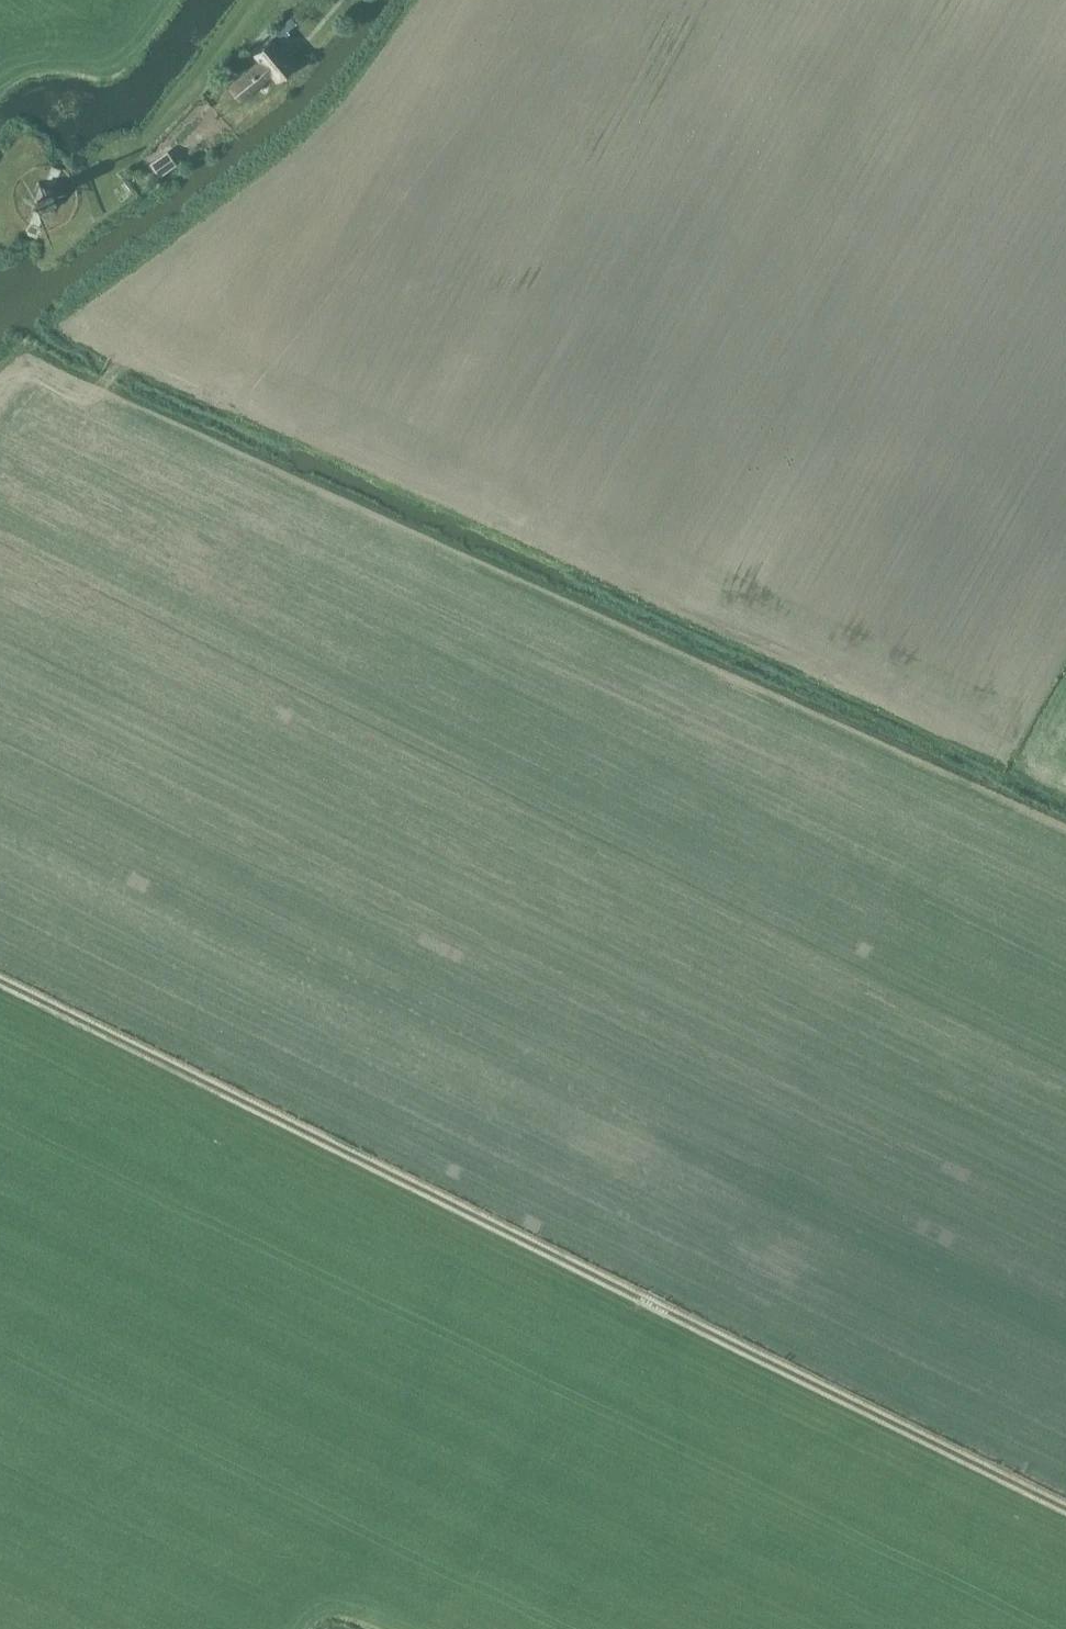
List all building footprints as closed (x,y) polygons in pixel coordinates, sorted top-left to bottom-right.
[(282,24),(274,31),(282,40),(290,33),(288,30),(282,24)] [(271,39),(252,55),(255,59),(225,85),(241,102),(273,76),(279,83),(296,66),(271,39)] [(167,151),(150,163),(159,176),(176,164),(167,152),(167,151)] [(33,204),(54,213),(63,192),(42,183),(33,204)]
